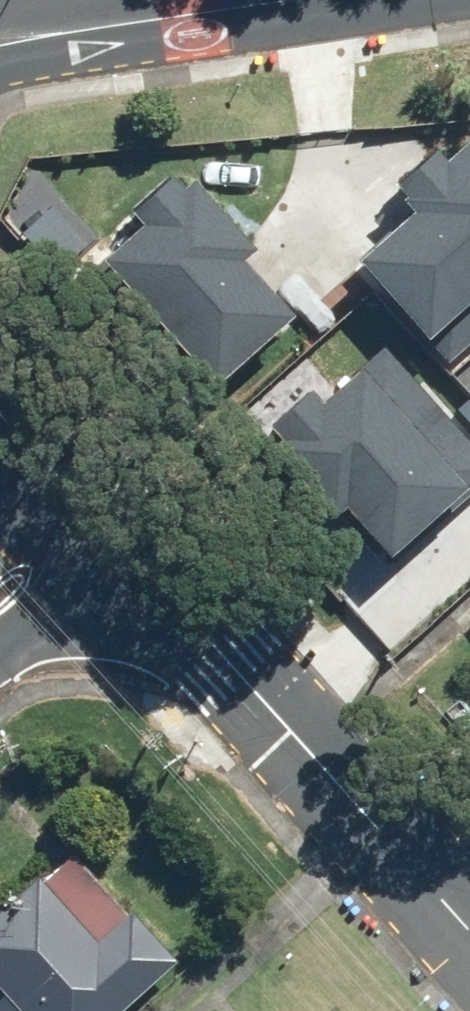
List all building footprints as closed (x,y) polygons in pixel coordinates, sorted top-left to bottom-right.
[(469,348),(469,160),(425,197),(439,213),(378,264),(457,359),(469,348)] [(197,167),(103,250),(231,392),(312,321),(266,269),(278,258),(197,167)] [(408,349),(304,440),(407,557),(469,502),(469,419),(408,349)] [(44,867),(0,905),(0,975),(14,990),(31,1010),(120,1010),(183,957),(134,901),(99,931),(44,867)] [(14,990),(0,1002),(0,1010),(31,1010),(14,990)]
